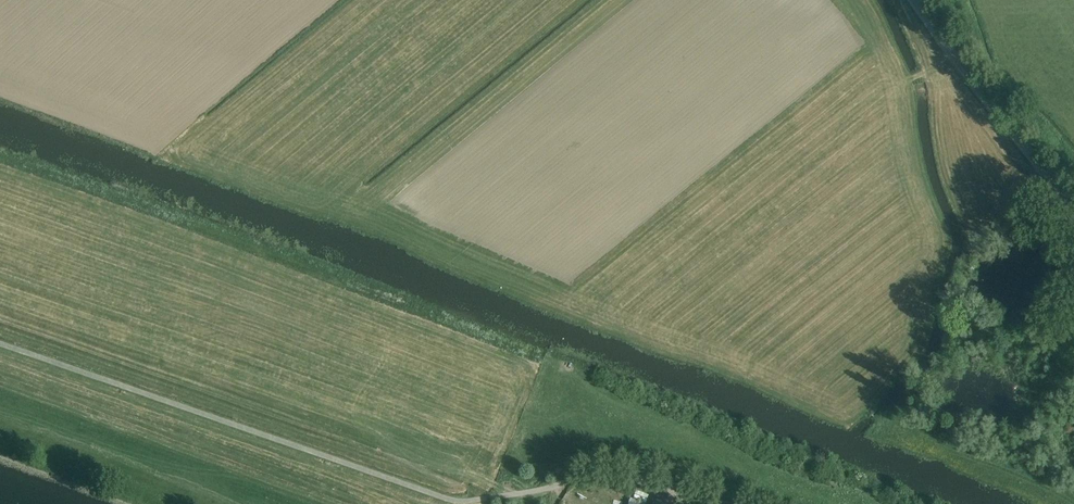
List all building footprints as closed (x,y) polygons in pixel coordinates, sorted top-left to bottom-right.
[(636,490),(633,498),(645,503),(649,495),(636,490)]
